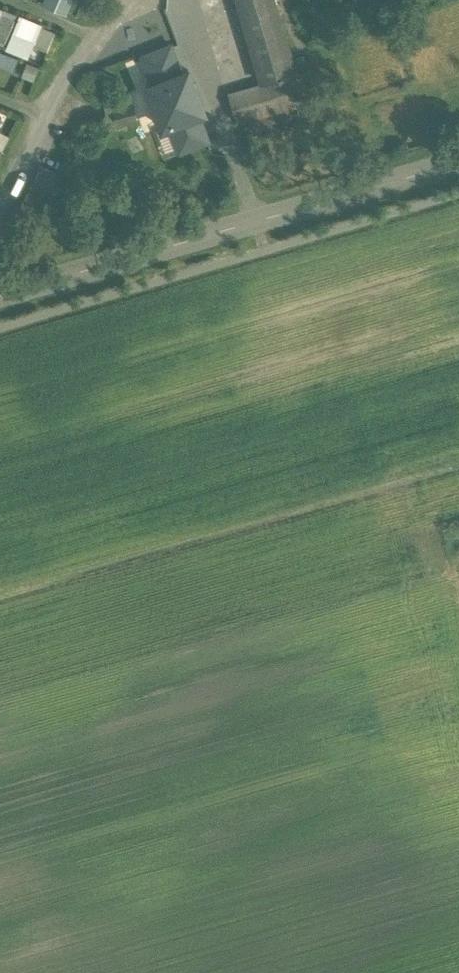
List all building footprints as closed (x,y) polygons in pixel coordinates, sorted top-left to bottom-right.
[(76,0),(45,0),(45,1),(70,13),(76,0)] [(264,82),(287,75),(294,72),(273,0),(239,0),(264,82)] [(52,48),(60,26),(0,6),(0,44),(33,55),(37,42),(52,48)] [(171,12),(136,23),(156,91),(146,94),(149,106),(158,103),(194,92),(171,12)] [(17,68),(22,55),(0,47),(0,62),(17,68)] [(294,72),(287,75),(295,102),(296,103),(314,98),(307,68),(294,72)] [(264,82),(228,92),(236,119),(249,116),(295,102),(287,75),(264,82)] [(194,92),(158,103),(169,139),(216,125),(206,93),(196,96),(194,92)] [(295,102),(249,116),(254,131),(299,117),(296,103),(295,102)] [(113,108),(111,103),(104,104),(108,119),(115,117),(113,108)] [(132,103),(113,108),(115,117),(116,122),(136,117),(132,103)] [(6,146),(12,132),(1,127),(5,117),(0,115),(0,143),(6,146)] [(34,186),(52,193),(62,170),(44,162),(34,186)]
